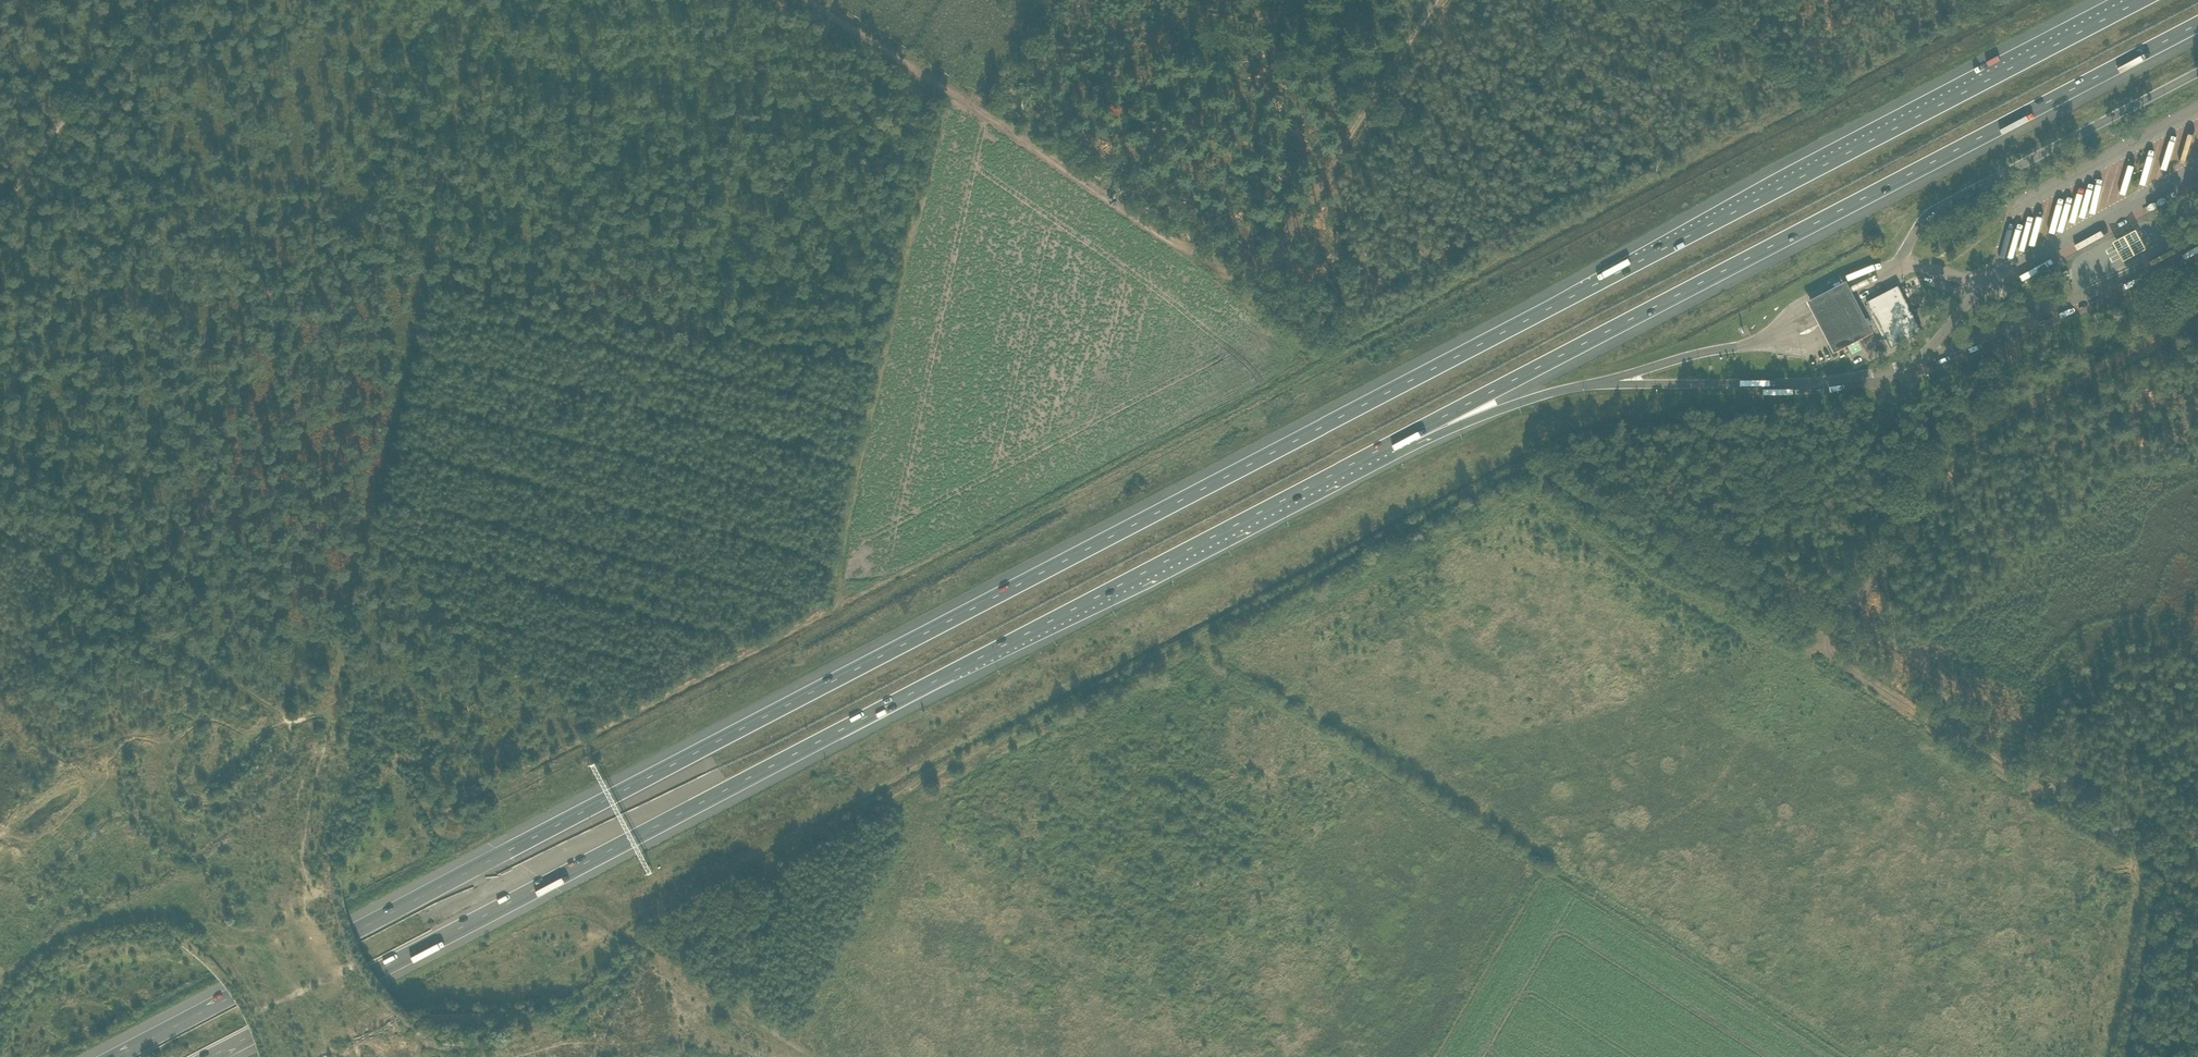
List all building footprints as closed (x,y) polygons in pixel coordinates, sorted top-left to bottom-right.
[(2098,204),(2109,207),(2116,177),(2109,175),(2108,179),(2099,176),(2098,183),(2090,180),(2087,190),(2080,188),(2077,199),(2069,197),(2067,205),(2060,203),(2058,209),(2066,211),(2065,216),(2077,219),(2079,210),(2096,214),(2098,204)] [(2110,241),(2121,260),(2143,248),(2133,229),(2110,241)] [(1830,354),(1869,335),(1859,314),(1847,291),(1844,283),(1804,303),(1808,311),(1820,334),(1830,354)] [(1891,346),(1922,330),(1898,284),(1867,300),(1891,346)]
